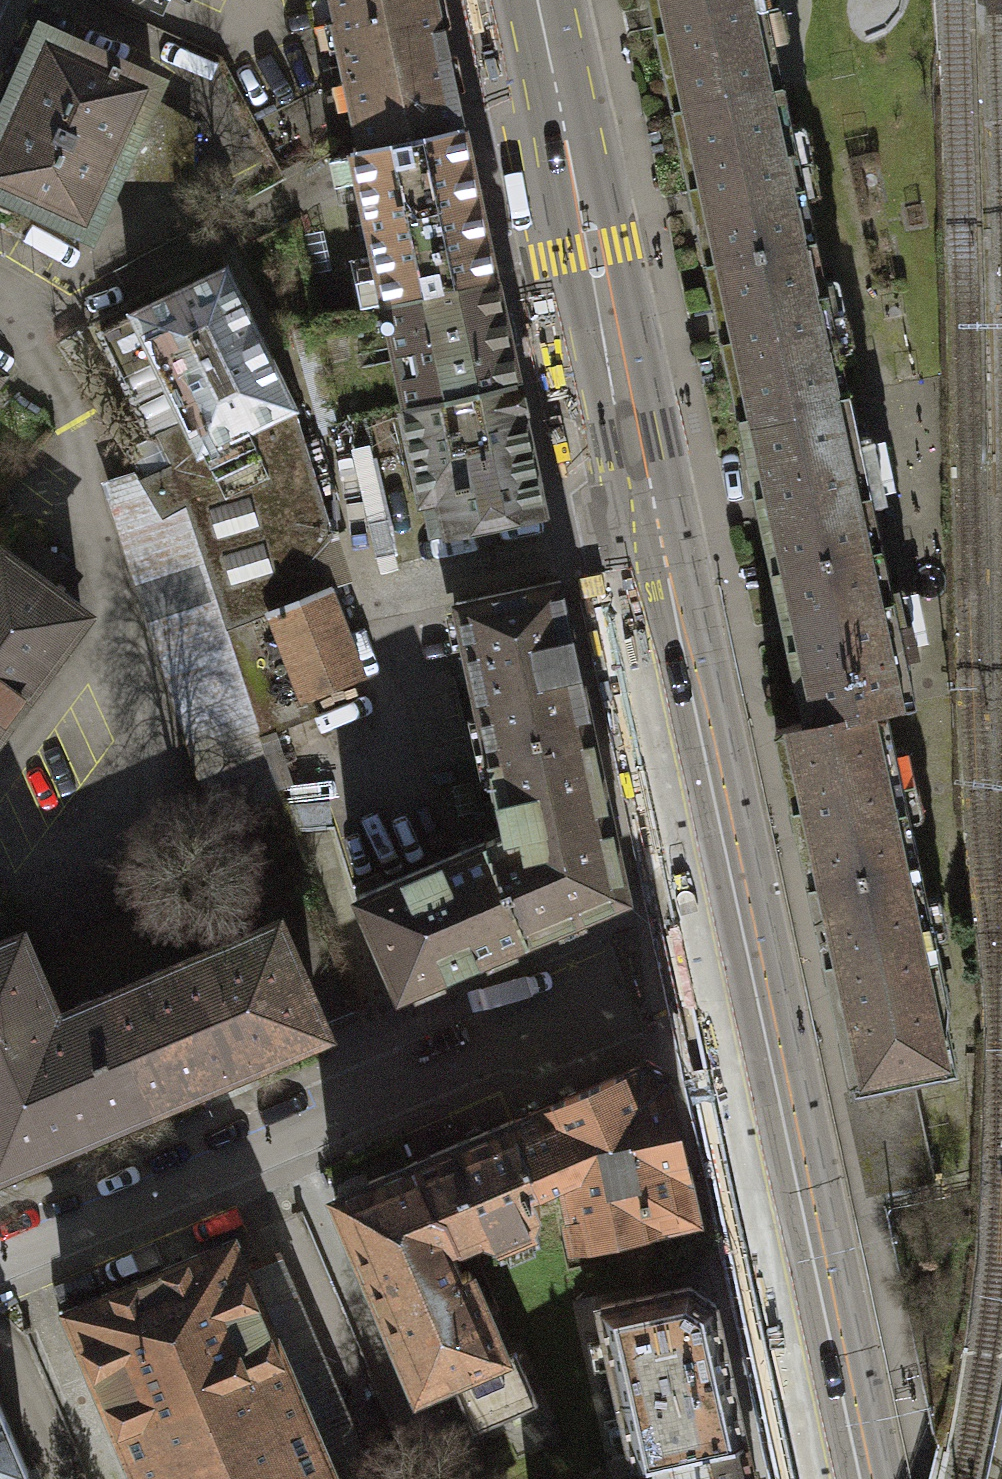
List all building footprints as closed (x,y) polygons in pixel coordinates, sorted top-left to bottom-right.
[(435,0),(329,0),(361,148),(462,126),(435,0)] [(762,0),(649,0),(673,108),(781,85),(762,0)] [(127,141),(146,99),(154,82),(44,32),(0,128),(0,187),(88,227),(127,141)] [(673,108),(706,262),(814,239),(781,85),(673,108)] [(127,141),(139,147),(138,174),(188,176),(190,124),(146,99),(127,141)] [(495,277),(462,126),(361,148),(353,150),(385,301),(495,277)] [(847,392),(814,239),(706,262),(739,415),(847,392)] [(216,492),(199,449),(292,405),(226,269),(134,313),(135,316),(100,333),(151,437),(156,434),(170,463),(139,478),(163,517),(186,504),(216,492)] [(385,301),(408,404),(517,381),(495,277),(385,301)] [(545,509),(517,381),(408,404),(401,406),(429,534),(545,509)] [(739,415),(772,569),(880,546),(847,392),(739,415)] [(330,536),(292,405),(199,449),(216,492),(186,504),(226,629),(273,610),(326,590),(314,557),(330,536)] [(163,517),(139,478),(111,486),(214,810),(240,808),(281,794),(261,734),(226,629),(186,504),(163,517)] [(2,556),(46,588),(64,563),(21,531),(2,556)] [(913,699),(880,546),(772,569),(805,723),(883,706),(913,699)] [(81,614),(46,588),(2,556),(0,555),(0,724),(81,614)] [(485,747),(591,724),(560,579),(454,602),(485,747)] [(326,590),(273,610),(305,692),(307,691),(358,672),(326,590)] [(316,714),(307,691),(305,692),(273,610),(226,629),(261,734),(316,714)] [(775,729),(808,883),(917,859),(883,706),(805,723),(775,729)] [(485,747),(503,832),(484,840),(527,940),(628,897),(591,724),(485,747)] [(527,940),(484,840),(354,895),(397,995),(527,940)] [(947,1000),(917,859),(808,883),(853,1090),(913,1078),(942,1071),(942,1064),(932,1020),(947,1017),(947,1000)] [(170,904),(29,964),(54,1021),(100,1002),(194,961),(170,904)] [(194,961),(100,1002),(143,1103),(320,1027),(277,926),(194,961)] [(143,1103),(100,1002),(54,1021),(29,964),(18,939),(0,947),(0,1164),(143,1103)] [(560,1177),(573,1239),(696,1213),(667,1079),(640,1065),(511,1119),(540,1186),(560,1177)] [(934,1178),(913,1078),(853,1090),(875,1191),(934,1178)] [(534,1226),(540,1210),(531,1189),(540,1186),(511,1119),(412,1162),(431,1205),(444,1212),(459,1245),(480,1236),(495,1242),(534,1226)] [(459,1245),(444,1212),(431,1205),(412,1162),(334,1195),(418,1390),(506,1353),(470,1270),(466,1268),(462,1270),(452,1248),(459,1245)] [(139,1478),(336,1478),(233,1238),(66,1309),(139,1478)] [(646,1458),(744,1437),(715,1302),(690,1285),(601,1304),(635,1460),(646,1458)] [(28,1470),(0,1404),(0,1478),(5,1478),(28,1470)] [(744,1437),(646,1458),(651,1478),(753,1478),(744,1437)]
